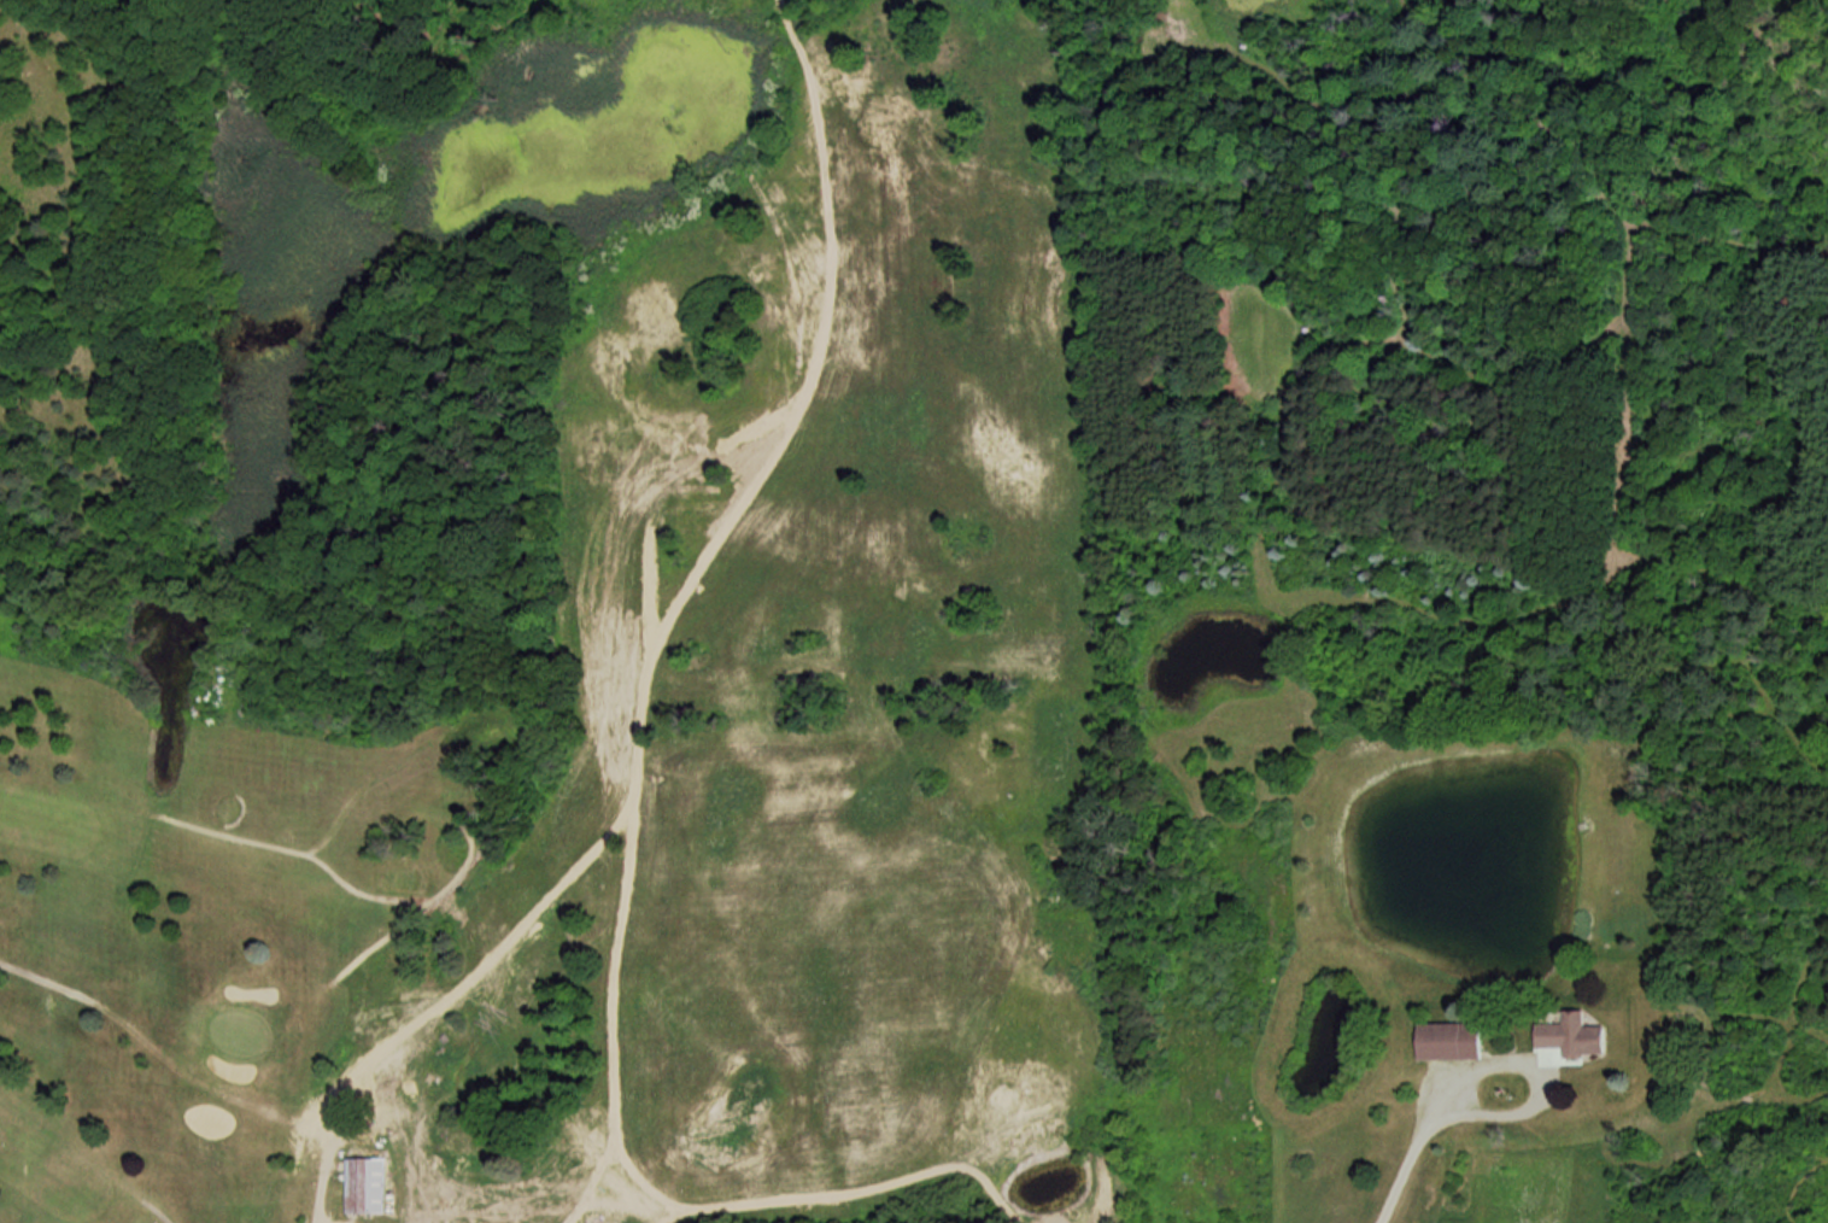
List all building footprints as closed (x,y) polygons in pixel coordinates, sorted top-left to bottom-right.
[(1571,1050),(1571,1059),(1613,1058),(1612,1028),(1591,1028),(1591,1012),(1571,1012),(1571,1026),(1544,1026),(1544,1050),(1571,1050)] [(1489,1025),(1426,1025),(1426,1061),(1489,1061),(1489,1025)] [(389,1216),(389,1160),(352,1160),(352,1216),(389,1216)]
